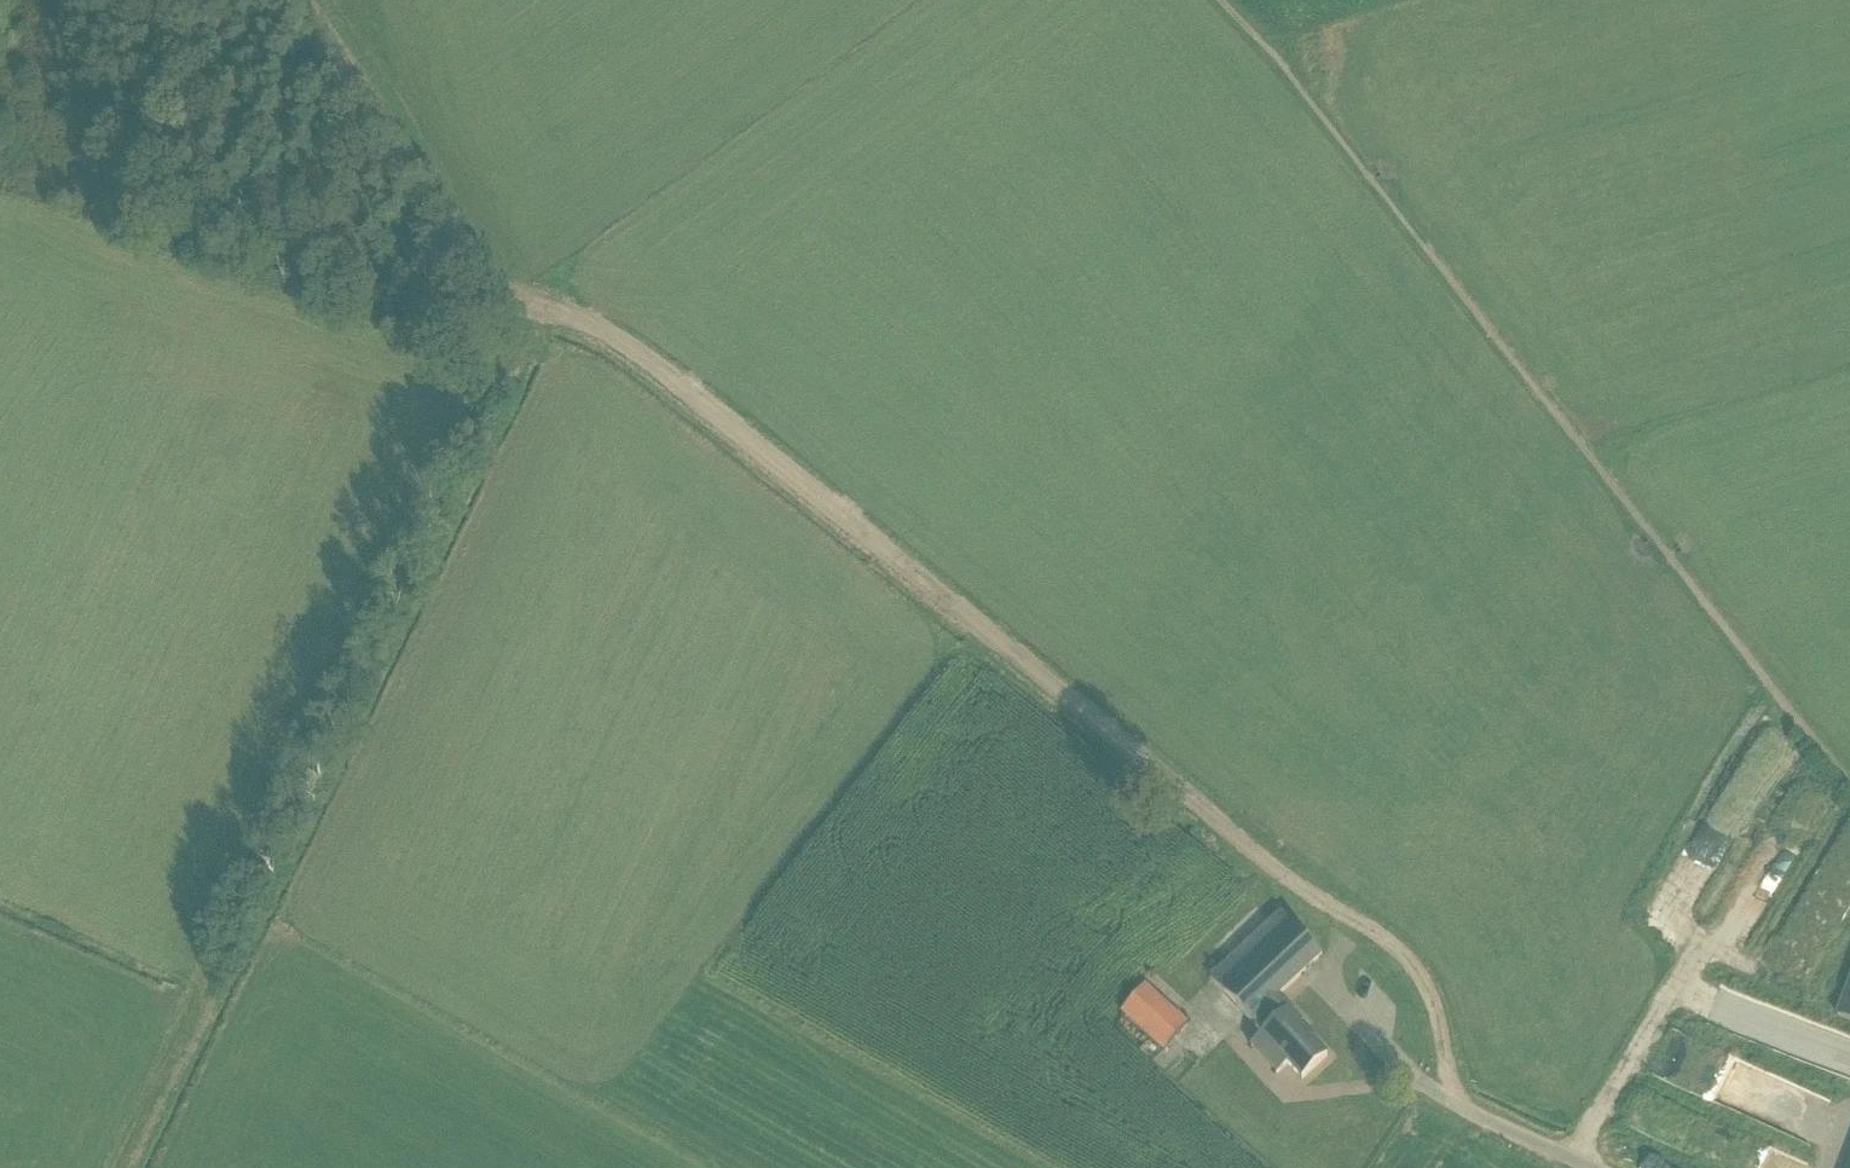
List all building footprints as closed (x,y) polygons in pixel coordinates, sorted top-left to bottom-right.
[(1304,1022),(1280,996),(1322,957),(1281,914),(1211,979),(1263,1034),(1250,1046),(1277,1075),(1287,1066),(1301,1081),(1328,1056),(1300,1026),(1304,1022)] [(1835,1014),(1849,1020),(1849,975),(1835,1014)] [(1163,1053),(1164,1052),(1189,1023),(1145,985),(1120,1014),(1163,1053)]
